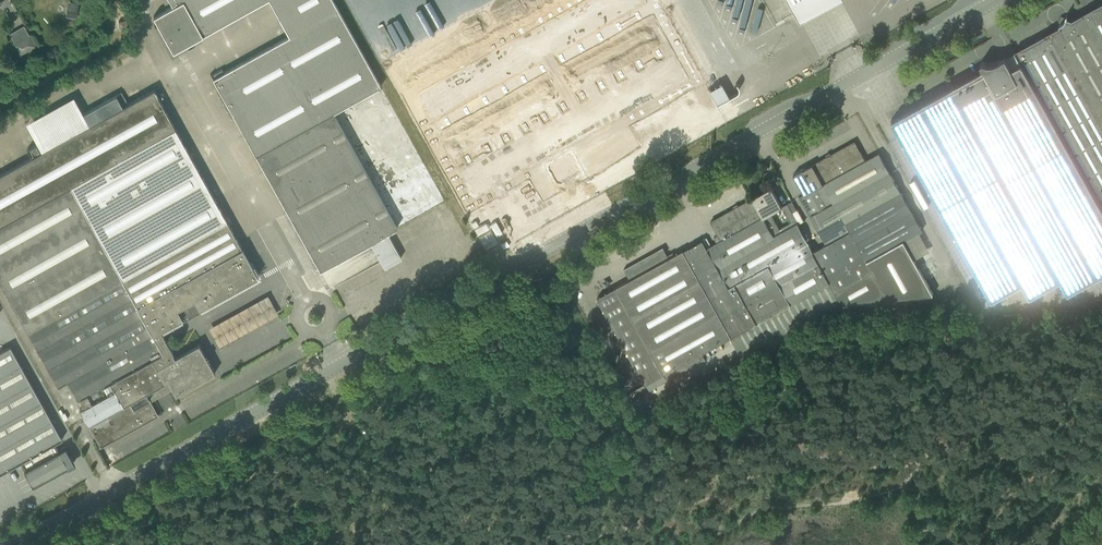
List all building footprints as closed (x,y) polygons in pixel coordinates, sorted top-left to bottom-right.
[(266,0),(169,0),(172,5),(153,16),(158,24),(155,25),(170,53),(266,0)] [(405,95),(469,210),(531,175),(543,196),(633,146),(621,125),(698,82),(653,0),(576,0),(405,95)] [(799,10),(802,8),(801,8),(815,0),(793,0),(799,10)] [(76,17),(79,4),(70,2),(68,16),(76,17)] [(1066,14),(1066,15),(1066,17),(1065,18),(1065,19),(1064,20),(1063,21),(1062,22),(1059,24),(1060,26),(1014,51),(1021,63),(1012,68),(1005,56),(1000,59),(998,60),(997,61),(996,61),(995,62),(993,62),(990,63),(988,62),(986,62),(985,62),(984,61),(983,61),(980,63),(983,68),(891,119),(992,299),(1022,282),(1030,295),(1060,279),(1068,292),(1101,273),(1101,2),(1071,19),(1067,17),(1067,14),(1066,14)] [(222,69),(211,75),(256,155),(333,112),(381,86),(338,8),(289,36),(223,72),(222,69)] [(36,46),(30,34),(14,43),(20,55),(36,46)] [(729,96),(711,63),(699,70),(717,102),(729,96)] [(136,99),(128,104),(121,92),(83,113),(89,125),(85,127),(83,124),(67,132),(69,136),(42,151),(37,143),(27,149),(31,157),(0,174),(0,283),(58,387),(67,382),(78,400),(80,399),(84,407),(80,409),(100,447),(158,414),(146,392),(167,380),(175,395),(215,373),(199,343),(174,357),(172,352),(173,352),(160,330),(188,315),(257,276),(154,89),(136,99)] [(333,112),(256,155),(320,270),(370,242),(384,267),(401,258),(387,233),(397,228),(333,112)] [(812,164),(845,222),(888,298),(933,294),(903,240),(922,230),(879,152),(865,160),(855,141),(813,165),(812,164)] [(845,222),(812,164),(793,174),(804,194),(799,197),(804,207),(810,216),(811,216),(826,244),(813,251),(830,282),(829,282),(840,301),(841,303),(847,302),(888,298),(845,222)] [(771,187),(752,197),(763,217),(770,229),(774,236),(780,232),(770,213),(782,206),(771,187)] [(813,251),(797,223),(774,236),(770,229),(752,197),(752,198),(710,221),(718,234),(714,236),(717,242),(707,248),(708,249),(698,255),(752,350),(840,301),(829,282),(830,282),(813,251)] [(752,350),(698,255),(689,260),(683,249),(674,254),(673,252),(668,254),(670,257),(669,257),(663,247),(662,247),(625,268),(624,268),(629,279),(597,297),(645,384),(731,337),(742,356),(752,350)] [(270,295),(209,325),(218,345),(280,315),(270,295)] [(33,485),(42,480),(43,482),(44,482),(43,480),(67,466),(68,468),(69,467),(68,465),(74,462),(70,455),(71,454),(70,453),(69,454),(65,447),(59,450),(55,443),(62,439),(10,346),(0,351),(0,474),(20,462),(24,470),(28,477),(26,478),(27,479),(29,478),(33,485)] [(448,361),(445,356),(439,359),(442,364),(448,361)]
